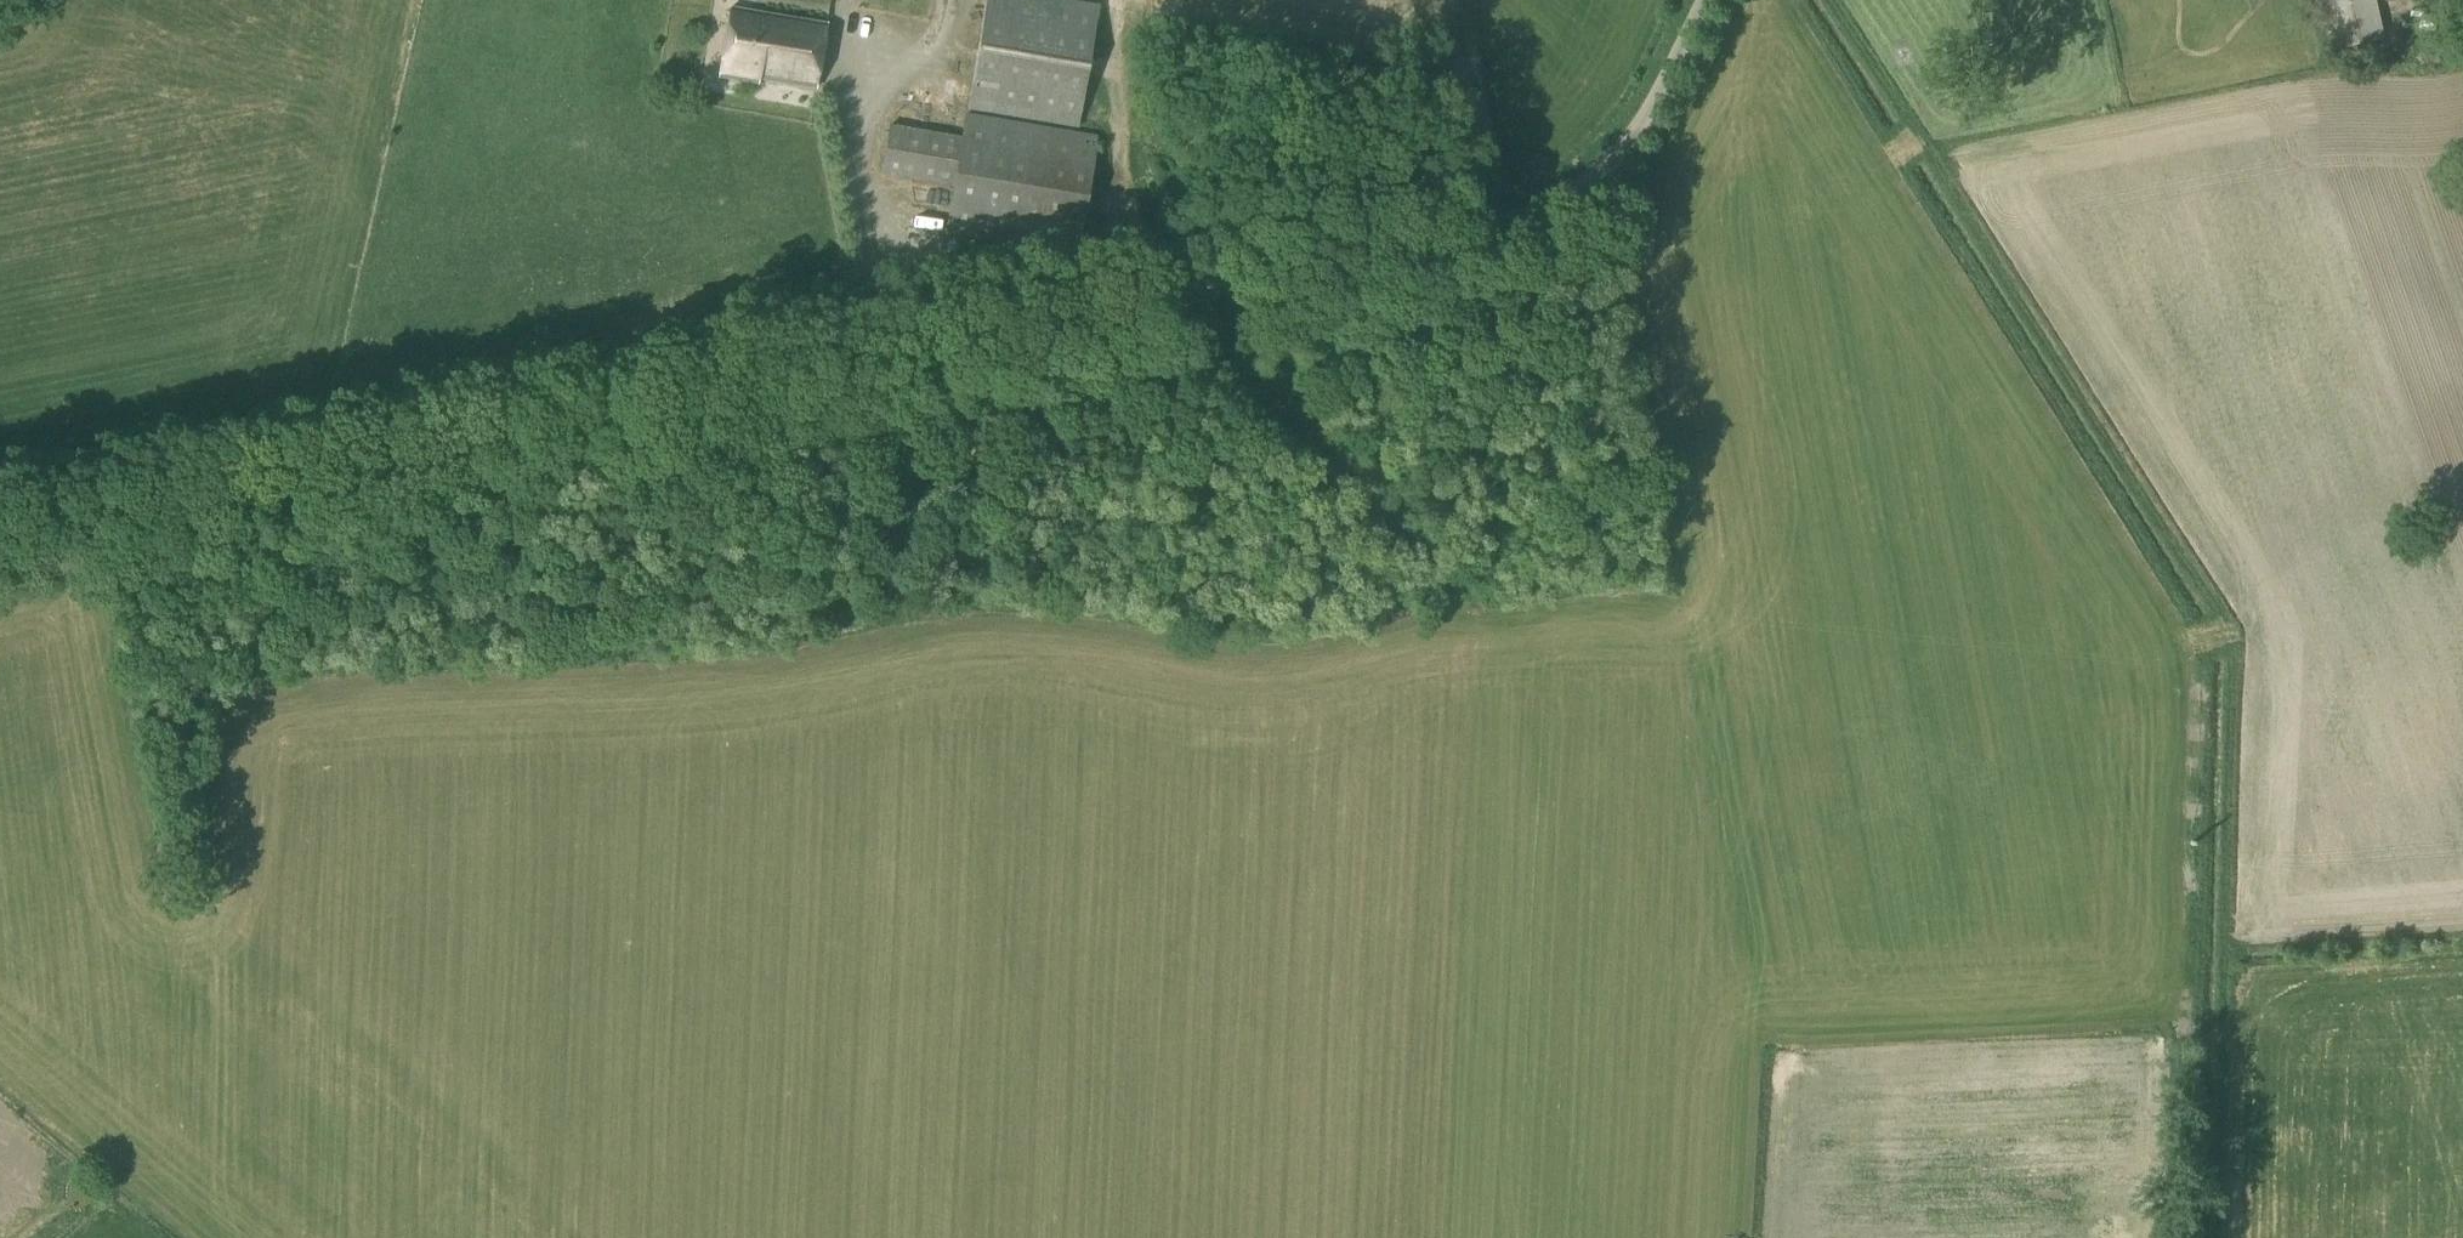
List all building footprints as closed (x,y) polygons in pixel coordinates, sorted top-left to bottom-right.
[(1098,134),(1077,131),(1100,4),(1080,0),(983,0),(959,135),(887,123),(878,173),(950,187),(942,235),(1076,259),(1098,134)] [(2313,0),(2318,26),(2332,23),(2338,49),(2385,39),(2376,0),(2315,0),(2313,0)] [(814,88),(825,23),(729,6),(717,76),(756,83),(757,78),(814,88)]
